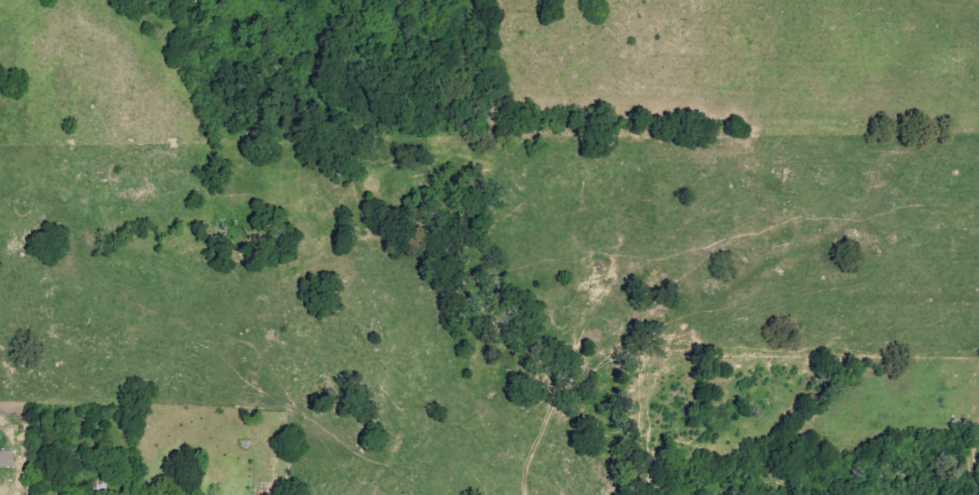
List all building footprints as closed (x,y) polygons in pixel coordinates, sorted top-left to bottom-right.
[(7,450),(0,451),(0,468),(9,467),(7,450)]
